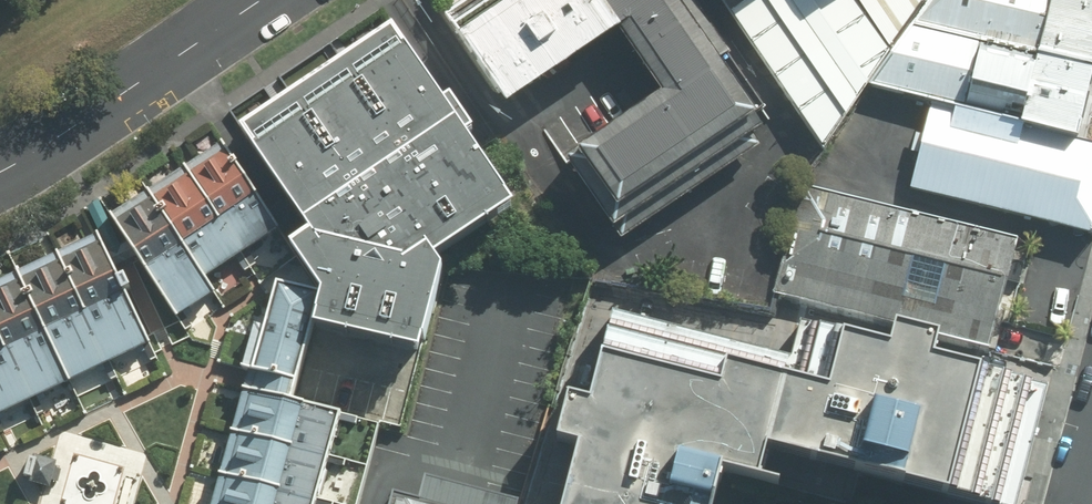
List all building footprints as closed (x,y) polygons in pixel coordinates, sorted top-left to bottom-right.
[(462,44),(511,117),(627,39),(667,99),(573,162),(622,236),(766,140),(672,0),(527,0),(462,44)] [(856,0),(747,0),(824,126),(848,111),(888,48),(856,0)] [(888,48),(920,0),(856,0),(888,48)] [(1091,67),(1091,0),(927,0),(910,26),(1091,70),(1091,67)] [(1074,140),(1091,70),(910,26),(868,90),(1074,140)] [(245,130),(315,233),(294,247),(326,294),(317,327),(421,355),(445,268),(442,260),(515,211),(393,31),(245,130)] [(933,106),(912,193),(1091,237),(1091,145),(933,106)] [(187,170),(245,257),(282,234),(225,146),(187,170)] [(245,257),(187,170),(151,192),(208,280),(245,257)] [(1016,241),(800,188),(772,297),(989,350),(1016,241)] [(208,280),(151,192),(113,216),(180,317),(218,295),(208,280)] [(63,253),(116,361),(157,341),(104,233),(63,253)] [(115,363),(62,255),(24,273),(76,382),(115,363)] [(33,401),(74,381),(21,273),(0,282),(0,333),(33,401)] [(237,384),(284,397),(312,290),(268,281),(237,384)] [(1047,383),(800,322),(791,360),(620,318),(598,406),(577,401),(566,446),(587,451),(574,503),(724,503),(731,475),(765,483),(772,453),(982,503),(1017,503),(1047,383)] [(0,334),(0,417),(33,401),(0,334)] [(339,414),(242,387),(230,428),(328,454),(339,414)] [(328,456),(230,429),(218,473),(315,499),(328,456)] [(26,482),(52,488),(58,461),(32,456),(26,482)] [(217,474),(208,503),(313,503),(314,500),(217,474)]
